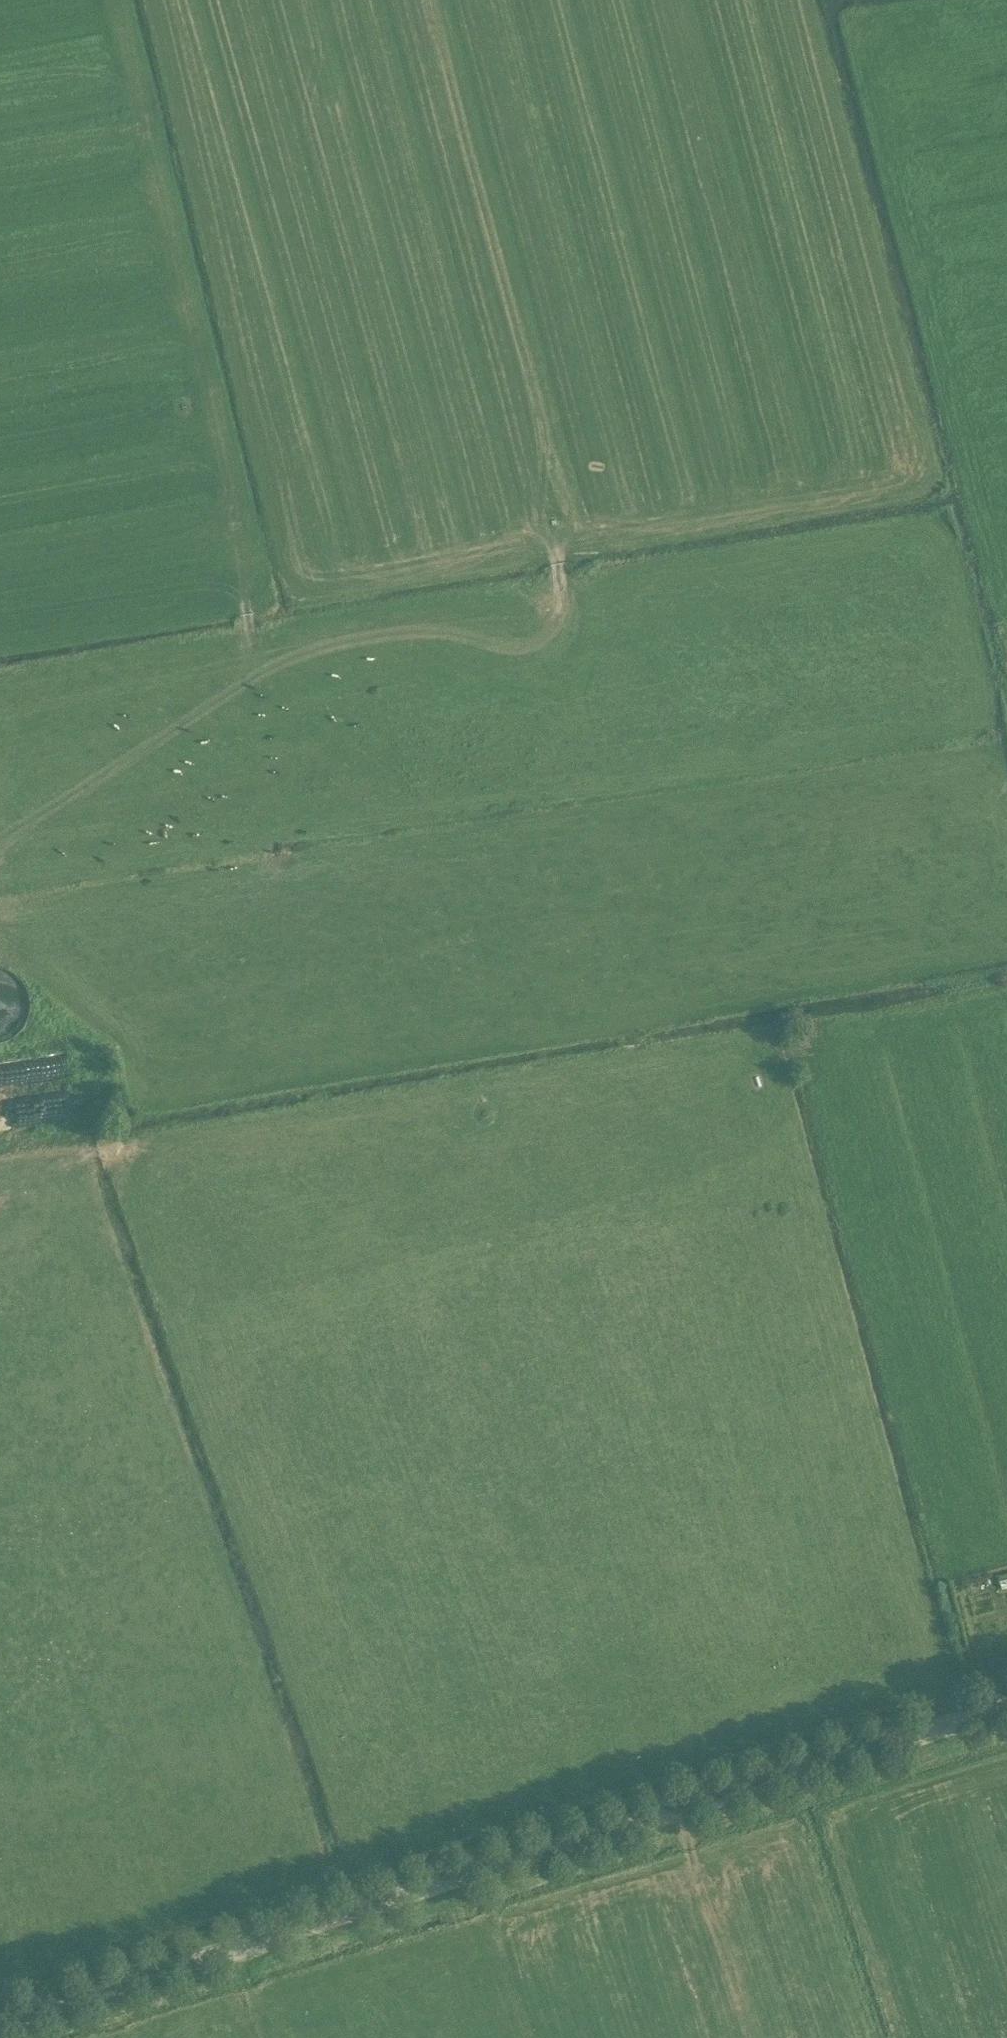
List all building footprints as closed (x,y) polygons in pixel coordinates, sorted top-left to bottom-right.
[(9,1039),(33,989),(0,973),(0,1035),(9,1039)] [(998,1573),(1003,1590),(1006,1589),(1006,1571),(998,1573)]
